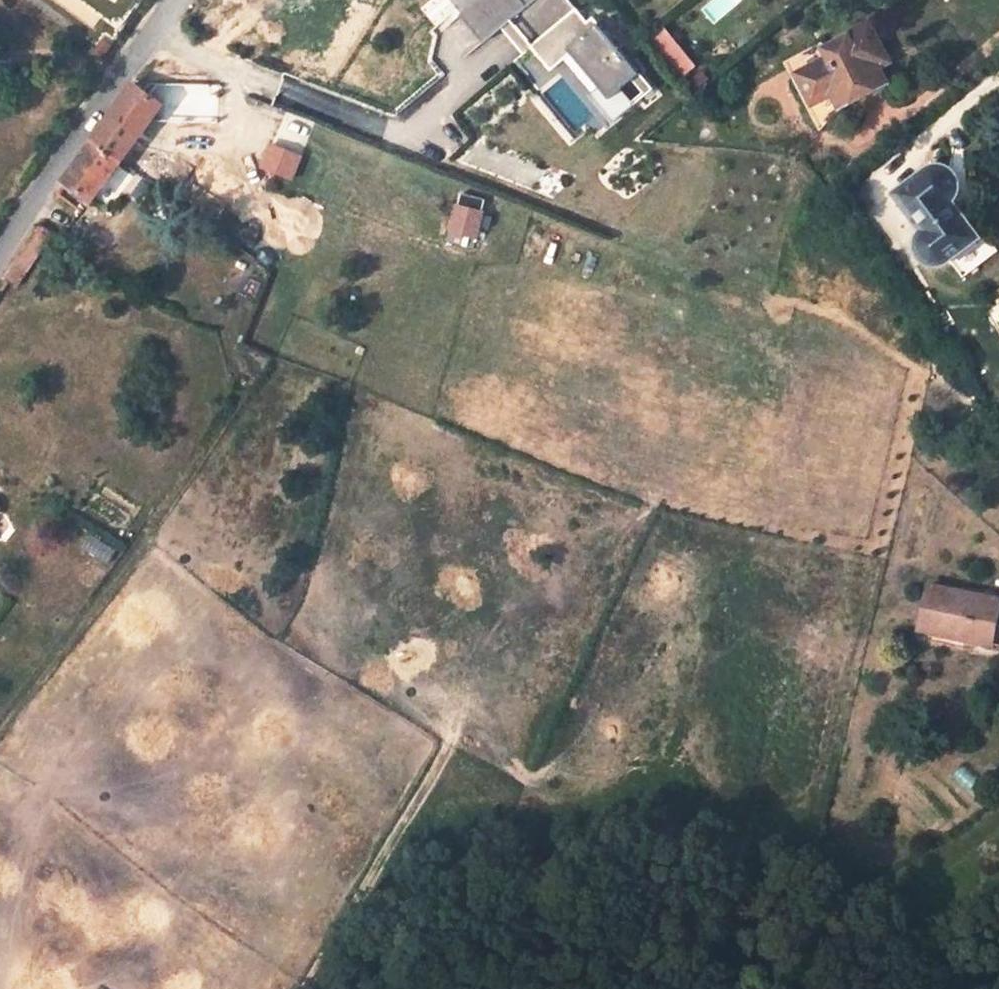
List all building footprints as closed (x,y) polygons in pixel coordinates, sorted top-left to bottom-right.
[(462,14),(484,42),(501,27),(524,55),(532,48),(551,71),(573,53),(601,87),(593,94),(616,120),(635,105),(621,89),(631,80),(644,95),(651,89),(638,74),(639,73),(593,18),(587,22),(569,0),(479,0),(462,14)] [(664,26),(650,35),(679,78),(693,69),(664,26)] [(891,59),(874,27),(827,54),(834,66),(810,79),(824,106),(840,97),(849,114),(898,88),(887,69),(891,59)] [(834,66),(827,54),(821,44),(786,63),(822,129),(849,114),(840,97),(824,106),(810,79),(834,66)] [(197,92),(197,79),(130,85),(62,180),(93,201),(153,119),(199,116),(198,105),(197,92)] [(209,91),(197,92),(198,105),(210,104),(209,91)] [(942,188),(951,165),(933,166),(894,193),(930,242),(923,260),(926,262),(927,262),(932,264),(942,264),(979,236),(942,188)] [(18,287),(52,234),(38,225),(4,276),(18,287)] [(998,614),(998,597),(929,584),(918,639),(965,648),(967,638),(993,643),(998,614)]
